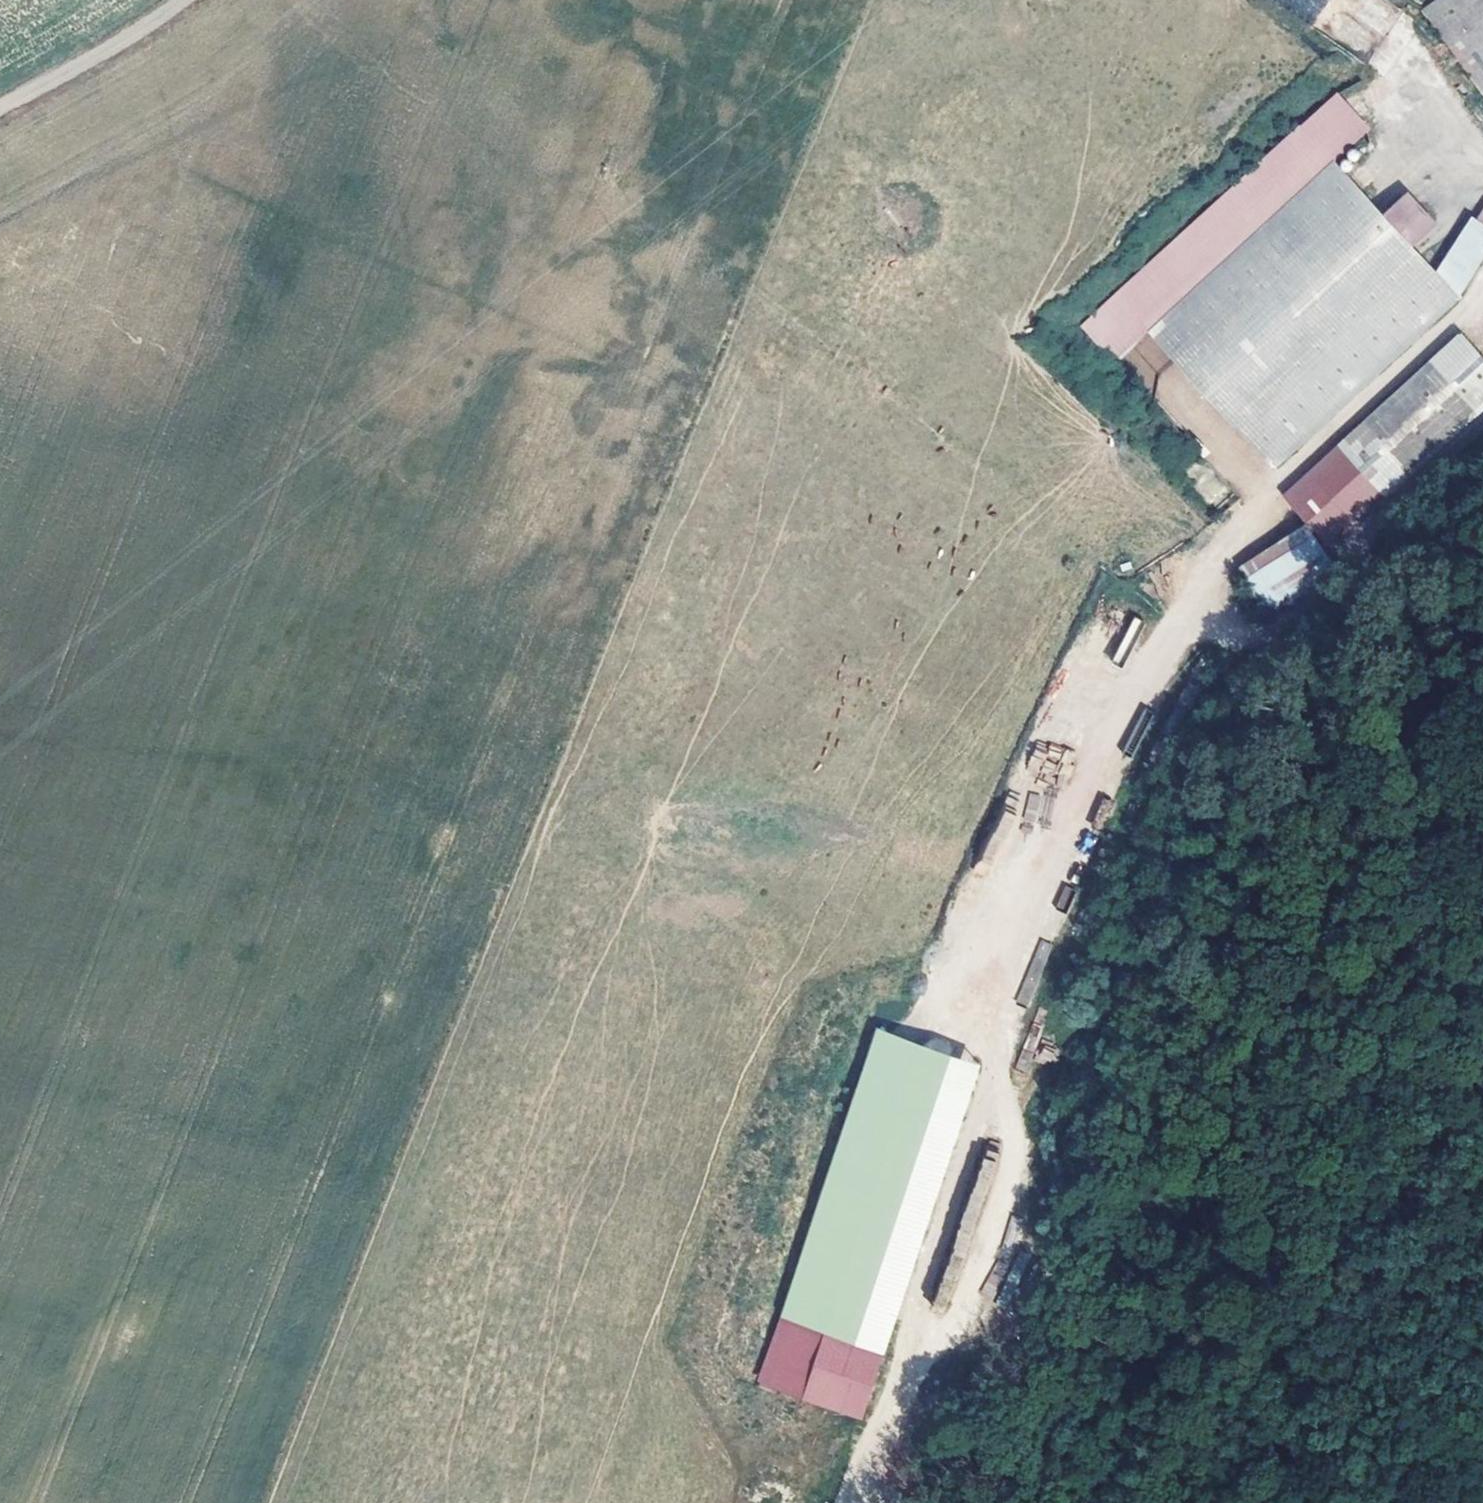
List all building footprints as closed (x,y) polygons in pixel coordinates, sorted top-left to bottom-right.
[(1419,12),(1482,98),(1482,0),(1437,0),(1419,12)] [(1462,309),(1339,178),(1158,348),(1281,479),(1462,309)] [(1478,421),(1436,377),(1363,444),(1405,489),(1478,421)] [(1308,570),(1326,560),(1305,525),(1236,566),(1263,612),(1315,582),(1308,570)] [(1038,739),(1025,774),(1058,786),(1071,752),(1038,739)] [(1037,821),(1045,796),(1030,792),(1023,817),(1037,821)] [(981,1138),(938,1312),(951,1315),(966,1255),(993,1262),(1004,1216),(988,1212),(1004,1144),(981,1138)]
